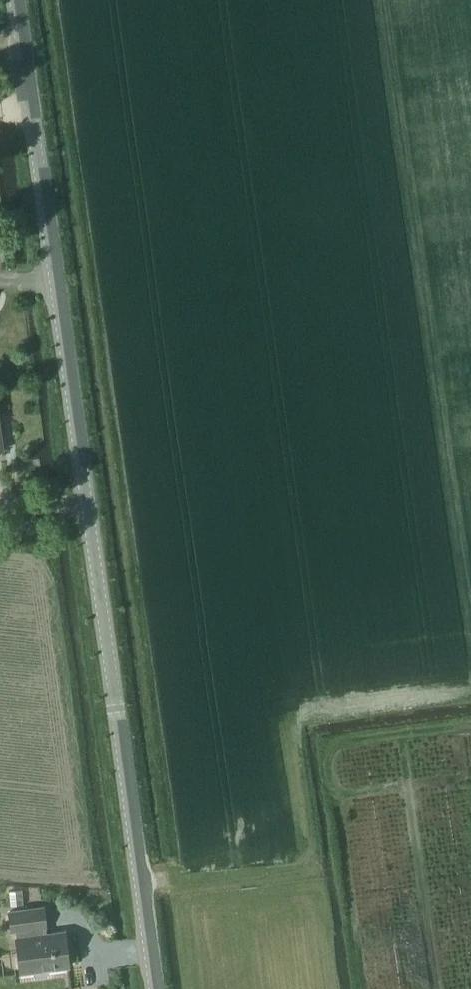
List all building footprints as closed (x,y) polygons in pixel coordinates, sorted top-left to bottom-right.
[(21,890),(9,891),(10,905),(22,904),(21,890)] [(42,907),(8,911),(11,930),(16,929),(17,938),(16,938),(18,955),(26,954),(29,971),(34,970),(34,976),(48,974),(47,968),(68,965),(67,962),(70,959),(69,953),(66,951),(63,931),(43,934),(42,926),(45,925),(42,907)]
